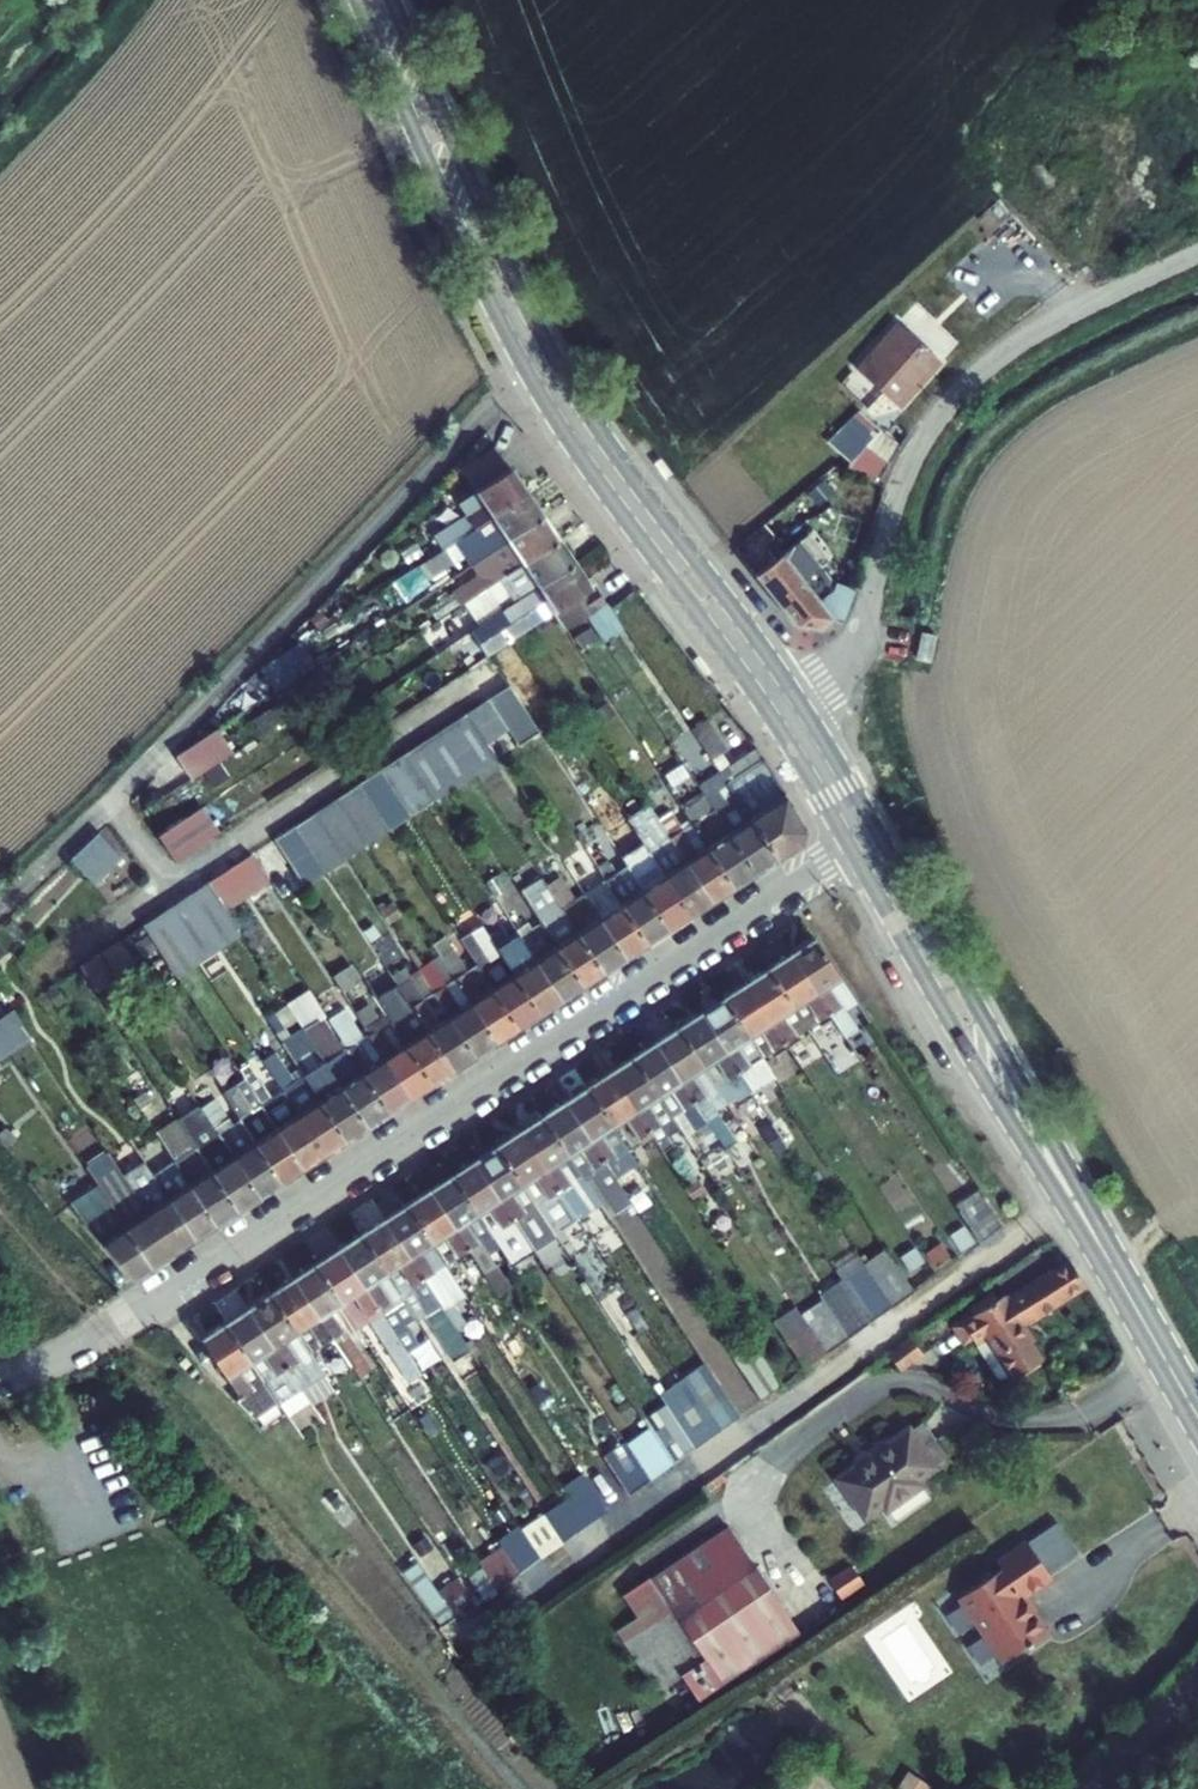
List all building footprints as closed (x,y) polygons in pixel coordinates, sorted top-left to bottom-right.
[(912,308),(822,408),(837,421),(823,435),(851,460),(846,469),(879,480),(900,446),(908,432),(890,419),(953,348),(937,332),(938,332),(919,314),(943,290),(941,289),(952,278),(933,256),(922,267),(896,289),(912,308)] [(443,548),(455,541),(526,494),(494,446),(460,469),(475,492),(458,504),(466,515),(434,537),(442,549),(443,548)] [(472,563),(542,517),(526,494),(455,541),(471,563),(472,563)] [(463,602),(558,540),(542,517),(472,563),(481,575),(455,593),(462,603),(463,602)] [(755,575),(795,626),(820,628),(832,619),(839,600),(832,591),(837,588),(821,567),(829,560),(808,534),(755,575)] [(502,611),(574,564),(558,540),(463,602),(474,619),(497,604),(502,611)] [(443,548),(442,549),(418,565),(428,579),(453,562),(443,548)] [(486,657),(553,613),(591,588),(574,564),(502,611),(470,632),(486,657)] [(839,600),(832,619),(842,623),(855,588),(845,584),(839,600)] [(564,630),(602,605),(591,588),(553,613),(564,630)] [(603,606),(587,616),(603,640),(622,627),(609,608),(605,610),(603,606)] [(916,654),(930,656),(935,630),(922,628),(916,654)] [(271,670),(281,685),(312,665),(302,650),(271,670)] [(488,699),(466,713),(486,744),(508,730),(488,699)] [(466,713),(445,727),(476,773),(481,781),(502,768),(486,744),(466,713)] [(692,729),(712,760),(722,753),(729,749),(708,719),(692,729)] [(445,727),(424,741),(454,788),(476,773),(445,727)] [(176,757),(192,780),(232,754),(216,730),(176,757)] [(424,741),(402,755),(433,802),(454,788),(424,741)] [(727,783),(764,759),(757,749),(731,767),(722,753),(712,760),(720,772),(727,783)] [(433,802),(402,755),(381,769),(411,816),(433,802)] [(764,759),(727,783),(777,859),(802,843),(803,843),(807,830),(806,830),(764,759)] [(411,816),(381,769),(359,784),(389,829),(389,830),(411,816)] [(705,796),(756,873),(777,859),(727,783),(720,772),(699,786),(705,796)] [(359,784),(338,798),(367,843),(389,829),(359,784)] [(692,824),(734,887),(756,873),(705,796),(683,810),(692,824)] [(316,812),(346,858),(368,844),(367,843),(338,798),(316,812)] [(637,833),(691,915),(713,901),(659,820),(648,804),(627,818),(637,833)] [(200,808),(159,835),(175,861),(217,834),(200,808)] [(316,812),(295,826),(325,872),(346,858),(316,812)] [(659,820),(713,901),(734,887),(692,824),(682,830),(670,812),(659,820)] [(627,865),(670,929),(691,915),(637,833),(631,837),(617,817),(602,827),(627,865)] [(325,872),(295,826),(273,840),(303,886),(325,872)] [(99,833),(71,859),(94,883),(121,857),(99,833)] [(606,880),(648,944),(670,929),(627,865),(621,869),(602,839),(586,849),(606,880)] [(252,854),(230,868),(248,896),(270,882),(252,854)] [(230,868),(208,882),(227,911),(248,896),(230,868)] [(500,874),(486,883),(494,896),(509,887),(500,874)] [(542,922),(583,986),(605,972),(549,885),(542,876),(521,890),(542,922)] [(549,885),(605,972),(626,958),(584,894),(575,900),(560,877),(549,885)] [(584,894),(626,958),(648,944),(606,880),(584,894)] [(227,911),(208,882),(187,896),(217,943),(239,929),(227,911)] [(187,896),(166,911),(196,957),(217,943),(187,896)] [(166,911),(144,925),(174,971),(196,957),(166,911)] [(520,936),(562,1000),(583,986),(542,922),(532,928),(528,922),(516,930),(520,936)] [(519,1028),(540,1014),(490,937),(482,924),(460,938),(477,964),(519,1028)] [(239,929),(217,943),(221,949),(243,935),(239,929)] [(540,1014),(562,1000),(520,936),(510,942),(502,929),(490,937),(540,1014)] [(440,955),(497,1042),(519,1028),(477,964),(467,970),(445,936),(433,944),(440,955)] [(856,1002),(814,939),(791,954),(829,1012),(833,1018),(845,1037),(857,1029),(845,1010),(856,1002)] [(144,975),(120,940),(103,952),(126,987),(144,975)] [(217,943),(196,957),(200,963),(221,949),(217,943)] [(421,972),(476,1056),(497,1042),(440,955),(424,965),(412,947),(407,950),(421,972)] [(117,978),(101,953),(79,967),(96,992),(117,978)] [(791,954),(768,969),(807,1027),(829,1012),(791,954)] [(196,957),(174,971),(178,977),(200,963),(196,957)] [(348,966),(332,977),(342,993),(359,983),(348,966)] [(398,984),(454,1070),(476,1056),(421,972),(412,979),(404,968),(392,976),(398,984)] [(768,969),(746,983),(784,1042),(807,1027),(768,969)] [(723,998),(761,1057),(784,1042),(746,983),(723,998)] [(386,1012),(433,1084),(454,1070),(398,984),(376,998),(386,1012)] [(326,1062),(368,1126),(390,1112),(348,1048),(342,1053),(304,995),(289,1005),(326,1062)] [(761,1057),(723,998),(701,1013),(751,1091),(753,1092),(775,1078),(761,1057)] [(364,1027),(411,1098),(433,1084),(386,1012),(379,1016),(370,1002),(355,1012),(364,1027)] [(348,1048),(390,1112),(411,1098),(364,1027),(359,1030),(345,1008),(328,1018),(348,1048)] [(0,1019),(0,1034),(11,1051),(33,1037),(15,1009),(0,1019)] [(751,1091),(701,1013),(678,1028),(726,1101),(727,1102),(735,1096),(738,1100),(751,1091)] [(305,1076),(346,1140),(368,1126),(326,1062),(316,1069),(288,1026),(277,1034),(305,1076)] [(726,1101),(678,1028),(655,1042),(718,1139),(726,1150),(737,1142),(715,1108),(726,1101)] [(11,1051),(0,1034),(0,1058),(11,1051)] [(718,1139),(655,1042),(633,1057),(680,1129),(683,1135),(694,1127),(707,1146),(718,1139)] [(283,1090),(325,1154),(346,1140),(305,1076),(294,1083),(274,1053),(263,1060),(283,1090)] [(633,1057),(610,1072),(652,1136),(663,1153),(675,1145),(669,1136),(680,1129),(633,1057)] [(261,1105),(303,1169),(325,1154),(283,1090),(273,1097),(250,1062),(239,1069),(246,1079),(245,1080),(261,1105)] [(652,1136),(610,1072),(587,1087),(613,1126),(625,1119),(641,1144),(652,1136)] [(237,1085),(253,1110),(261,1105),(245,1080),(237,1085)] [(282,1183),(303,1169),(261,1105),(253,1110),(237,1085),(236,1083),(222,1092),(223,1093),(282,1183)] [(613,1126),(587,1087),(565,1101),(615,1178),(637,1163),(613,1126)] [(202,1107),(260,1196),(282,1183),(223,1093),(202,1107)] [(615,1178),(565,1101),(542,1116),(600,1204),(609,1218),(631,1203),(615,1178)] [(239,1211),(260,1196),(202,1107),(200,1104),(178,1118),(213,1172),(239,1211)] [(600,1204),(542,1116),(520,1131),(577,1219),(600,1204)] [(781,1117),(772,1123),(787,1146),(796,1140),(781,1117)] [(175,1161),(217,1225),(239,1211),(213,1172),(178,1118),(156,1132),(175,1161)] [(577,1219),(520,1131),(497,1146),(556,1236),(563,1246),(571,1241),(562,1228),(577,1219)] [(556,1236),(497,1146),(475,1161),(526,1240),(534,1251),(556,1236)] [(98,1185),(152,1267),(174,1253),(124,1177),(109,1153),(87,1167),(98,1185)] [(195,1239),(217,1225),(175,1161),(154,1175),(195,1239)] [(526,1240),(475,1161),(452,1175),(499,1248),(504,1255),(526,1240)] [(124,1177),(174,1253),(195,1239),(154,1175),(146,1163),(124,1177)] [(452,1175),(429,1190),(469,1250),(484,1274),(496,1267),(488,1255),(499,1248),(452,1175)] [(152,1267),(98,1185),(71,1203),(83,1223),(134,1279),(152,1267)] [(429,1190),(407,1205),(446,1265),(469,1250),(429,1190)] [(956,1206),(961,1213),(983,1197),(979,1190),(956,1206)] [(983,1197),(961,1213),(980,1242),(1002,1226),(983,1197)] [(446,1265),(407,1205),(384,1220),(456,1330),(466,1323),(454,1304),(466,1296),(446,1265)] [(456,1330),(384,1220),(362,1234),(416,1318),(417,1320),(424,1316),(454,1362),(471,1352),(456,1330)] [(362,1234),(339,1249),(406,1352),(419,1344),(406,1324),(416,1318),(362,1234)] [(406,1352),(339,1249),(316,1264),(355,1323),(366,1315),(409,1382),(421,1374),(406,1352)] [(914,1291),(889,1252),(866,1266),(866,1267),(892,1306),(914,1291)] [(843,1281),(844,1281),(866,1267),(866,1266),(858,1254),(836,1269),(843,1281)] [(1085,1285),(1070,1262),(1009,1300),(1005,1295),(997,1300),(992,1291),(986,1295),(987,1297),(969,1309),(973,1315),(952,1330),(964,1347),(974,1341),(1001,1383),(1013,1375),(1015,1378),(1042,1360),(1031,1343),(1036,1340),(1025,1323),(1085,1285)] [(355,1323),(316,1264),(294,1279),(332,1338),(359,1378),(369,1371),(346,1335),(358,1328),(355,1323)] [(484,1274),(498,1296),(510,1288),(496,1267),(484,1274)] [(866,1267),(844,1281),(870,1322),(892,1306),(866,1267)] [(294,1279),(271,1293),(310,1352),(332,1338),(294,1279)] [(870,1322),(844,1281),(843,1281),(821,1296),(823,1299),(830,1310),(848,1338),(870,1322)] [(310,1352),(271,1293),(248,1308),(301,1388),(310,1401),(311,1403),(333,1388),(310,1352)] [(823,1299),(801,1314),(808,1325),(830,1310),(823,1299)] [(827,1353),(808,1325),(801,1314),(796,1307),(773,1321),(804,1369),(827,1353)] [(248,1308),(226,1323),(278,1402),(288,1416),(310,1401),(301,1388),(248,1308)] [(848,1338),(830,1310),(808,1325),(827,1353),(848,1338)] [(278,1402),(226,1323),(202,1339),(240,1397),(235,1401),(252,1419),(278,1402)] [(910,1341),(892,1355),(902,1368),(920,1354),(910,1341)] [(764,1356),(741,1371),(761,1401),(782,1385),(764,1356)] [(739,1416),(720,1388),(698,1403),(717,1432),(739,1416)] [(669,1408),(673,1414),(695,1448),(717,1432),(698,1403),(691,1393),(669,1408)] [(666,1405),(644,1420),(650,1429),(673,1414),(669,1408),(666,1405)] [(673,1464),(695,1448),(673,1414),(650,1429),(673,1464)] [(922,1422),(909,1430),(934,1465),(946,1456),(922,1422)] [(921,1485),(917,1480),(935,1467),(934,1465),(909,1430),(908,1429),(890,1441),(855,1466),(837,1479),(864,1517),(882,1504),(886,1509),(921,1485)] [(625,1440),(605,1455),(613,1466),(632,1452),(625,1440)] [(651,1480),(632,1452),(613,1466),(611,1467),(629,1495),(651,1480)] [(561,1491),(567,1499),(589,1484),(584,1475),(561,1491)] [(607,1511),(589,1484),(567,1499),(585,1527),(607,1511)] [(545,1515),(563,1542),(585,1527),(567,1499),(545,1515)] [(563,1542),(545,1515),(523,1530),(541,1558),(563,1542)] [(497,1541),(501,1546),(519,1574),(541,1558),(523,1530),(519,1525),(497,1541)] [(801,1635),(728,1528),(625,1598),(646,1629),(624,1643),(658,1694),(682,1678),(698,1704),(801,1635)] [(1003,1662),(1046,1633),(1023,1597),(1052,1578),(1028,1542),(998,1562),(1002,1568),(959,1597),(1003,1662)] [(479,1562),(497,1590),(519,1574),(501,1546),(479,1562)] [(404,1571),(443,1626),(456,1617),(438,1591),(418,1561),(404,1571)] [(848,1562),(826,1575),(841,1600),(863,1587),(848,1562)] [(475,1605),(457,1578),(438,1591),(456,1617),(457,1618),(475,1605)]
